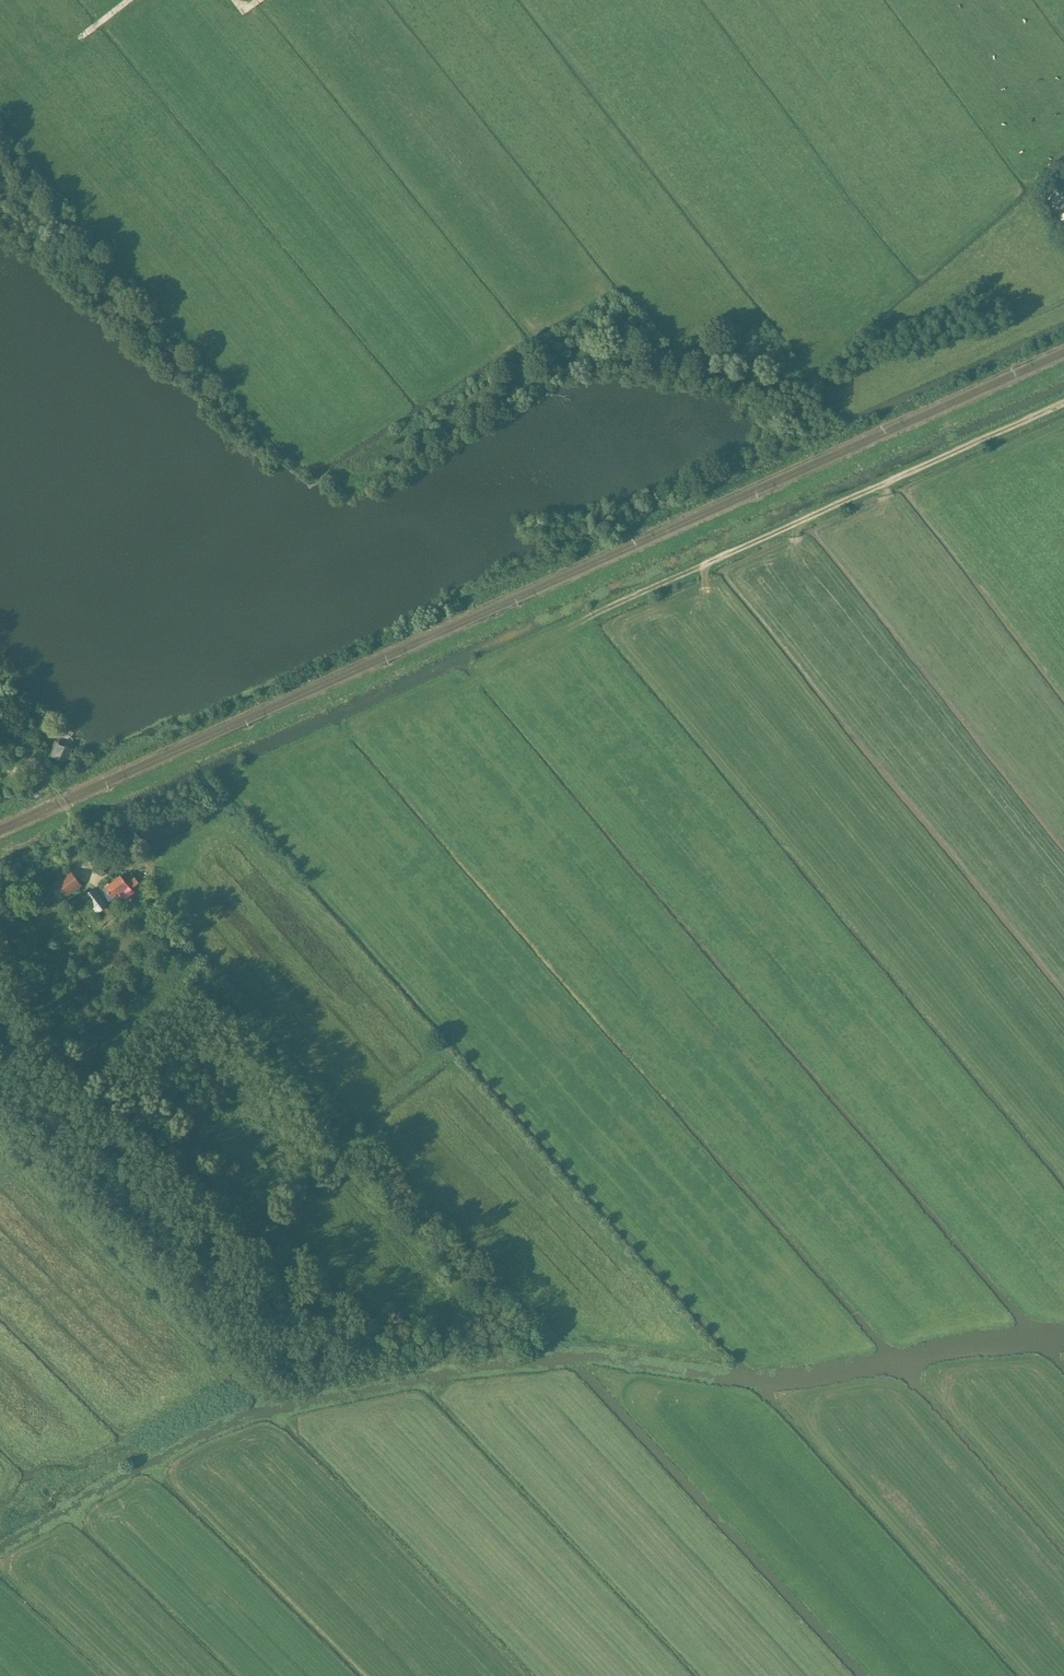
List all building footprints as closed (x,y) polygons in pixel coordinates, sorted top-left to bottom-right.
[(47,757),(64,765),(72,749),(55,741),(47,757)] [(63,897),(80,885),(70,871),(53,883),(63,897)] [(129,887),(134,883),(128,875),(123,879),(120,876),(104,888),(111,898),(127,885),(129,887)] [(97,913),(107,905),(94,888),(83,896),(97,913)]
